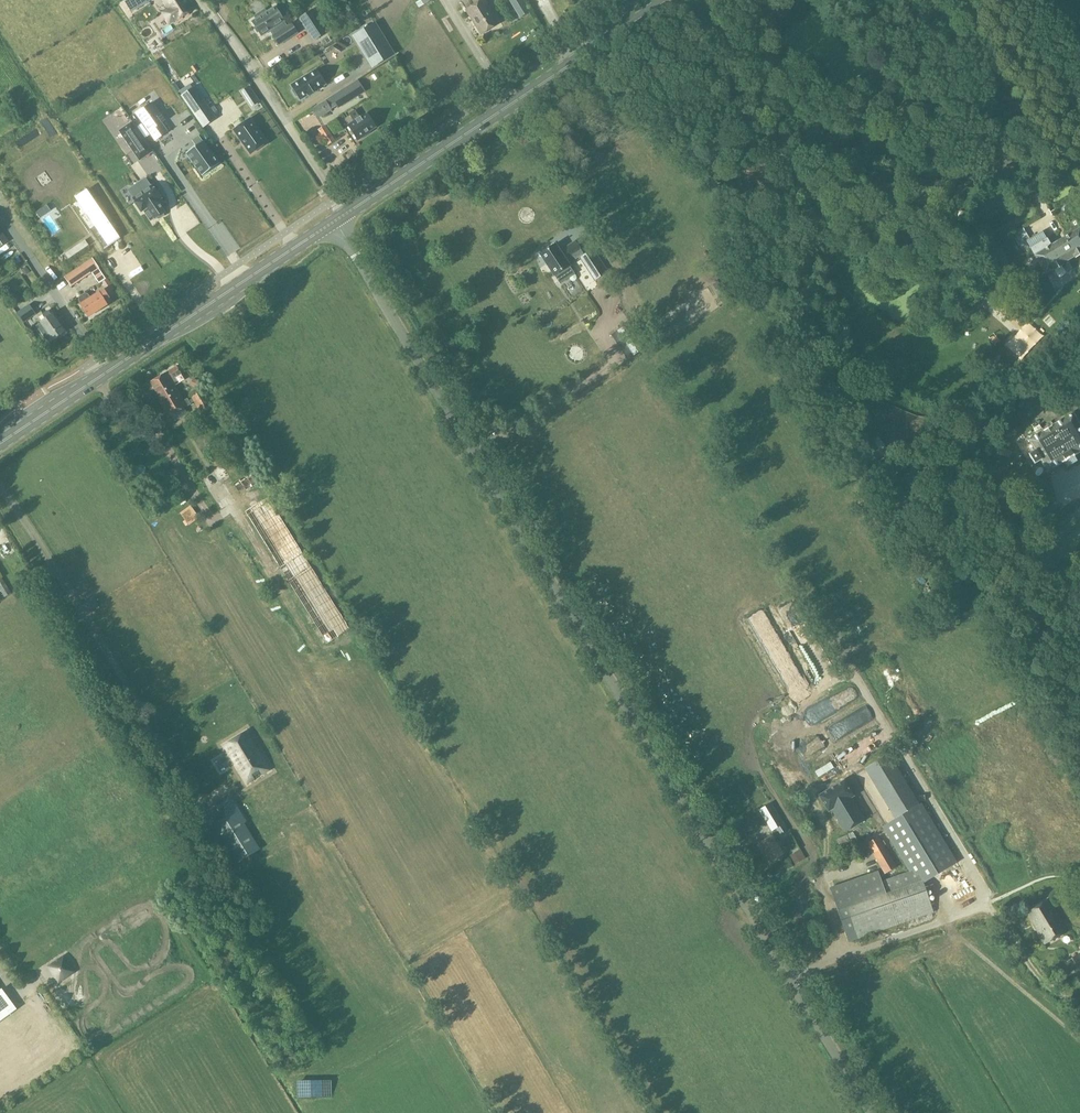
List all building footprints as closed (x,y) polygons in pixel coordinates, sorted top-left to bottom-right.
[(131,12),(150,0),(128,0),(125,2),(131,12)] [(164,0),(169,9),(163,13),(170,24),(192,11),(186,0),(164,0)] [(484,0),(467,10),(482,35),(497,26),(489,13),(491,11),(484,0)] [(298,33),(292,24),(287,28),(284,23),(285,22),(275,7),(267,13),(266,11),(262,12),(258,15),(256,18),(257,19),(253,22),(262,37),(272,31),(275,35),(273,36),(279,46),(298,33)] [(315,41),(328,33),(313,10),(300,19),(315,41)] [(355,37),(374,67),(394,55),(376,24),(355,37)] [(317,70),(292,86),(294,89),(293,91),(296,97),(299,97),(301,100),(308,96),(309,96),(319,90),(319,89),(326,85),(317,70)] [(357,81),(330,97),(336,107),(363,91),(357,81)] [(194,87),(181,96),(203,128),(216,119),(194,87)] [(249,87),(242,91),(252,106),(259,102),(249,87)] [(312,110),(318,119),(332,111),(326,101),(312,110)] [(349,126),(358,141),(367,135),(366,134),(376,127),(368,115),(361,119),(356,111),(350,115),(355,122),(349,126)] [(128,117),(116,125),(136,154),(147,146),(128,117)] [(251,119),(235,130),(251,154),(267,143),(251,119)] [(150,133),(155,141),(169,131),(163,123),(162,124),(150,133)] [(335,141),(331,135),(324,139),(328,146),(335,141)] [(196,147),(186,154),(202,176),(219,164),(200,137),(192,142),(196,147)] [(336,151),(345,145),(342,140),(333,146),(336,151)] [(138,196),(134,199),(135,201),(136,203),(139,208),(142,212),(143,211),(145,210),(148,215),(152,221),(153,219),(155,218),(155,219),(156,218),(157,218),(158,218),(158,219),(159,219),(160,219),(162,218),(164,217),(164,215),(163,214),(164,213),(165,212),(163,211),(162,209),(163,209),(162,208),(161,207),(160,205),(161,204),(163,203),(162,201),(161,199),(158,195),(155,190),(154,190),(153,188),(152,187),(151,187),(149,184),(147,181),(143,184),(138,187),(140,190),(143,193),(138,196)] [(91,197),(82,203),(88,212),(97,226),(91,230),(97,239),(104,249),(108,246),(113,243),(110,239),(113,236),(117,234),(104,215),(91,196),(91,197)] [(9,242),(0,228),(0,248),(9,242)] [(1019,246),(1030,240),(1024,228),(1013,235),(1019,246)] [(1046,274),(1054,269),(1054,270),(1063,265),(1062,264),(1075,257),(1075,258),(1079,255),(1079,229),(1051,246),(1047,240),(1032,249),(1035,255),(1046,274)] [(575,275),(572,270),(570,267),(580,260),(595,282),(609,272),(593,249),(586,255),(576,241),(560,252),(556,245),(541,255),(557,279),(558,279),(561,284),(575,275)] [(69,259),(82,250),(79,245),(66,254),(69,259)] [(998,245),(983,253),(987,261),(1002,253),(998,245)] [(93,258),(65,277),(71,287),(93,273),(95,277),(102,273),(99,269),(100,268),(93,258)] [(577,275),(585,271),(581,263),(573,266),(577,275)] [(22,270),(26,275),(30,272),(26,267),(22,270)] [(82,305),(81,306),(90,319),(109,307),(106,303),(111,300),(105,292),(101,294),(100,294),(91,299),(89,295),(85,295),(81,298),(80,302),(82,305)] [(24,324),(37,315),(30,305),(22,311),(20,307),(14,310),(24,324)] [(42,323),(37,326),(48,342),(52,338),(54,341),(65,333),(52,314),(51,315),(49,312),(43,315),(46,319),(41,322),(42,323)] [(612,336),(627,360),(631,357),(645,349),(629,325),(612,336)] [(157,397),(175,386),(179,384),(175,377),(181,374),(177,367),(149,384),(157,397)] [(175,386),(157,397),(169,418),(191,405),(188,399),(184,401),(175,386)] [(202,414),(215,406),(204,388),(191,396),(202,414)] [(1028,441),(1035,452),(1029,456),(1034,465),(1041,461),(1048,473),(1079,453),(1079,427),(1073,414),(1028,441)] [(233,482),(238,494),(256,486),(251,474),(233,482)] [(221,511),(224,516),(242,505),(229,484),(211,495),(220,510),(219,511),(219,512),(221,511)] [(242,505),(224,516),(227,521),(225,522),(226,523),(227,522),(236,537),(254,526),(242,505)] [(265,538),(269,546),(253,556),(262,570),(274,563),(277,569),(289,561),(285,554),(296,548),(289,537),(293,534),(287,525),(265,538)] [(5,598),(12,594),(3,578),(0,580),(0,589),(5,598)] [(790,604),(780,607),(782,621),(793,619),(790,604)] [(796,701),(818,686),(804,667),(783,682),(796,701)] [(784,737),(825,712),(820,704),(779,728),(784,737)] [(810,757),(873,722),(866,710),(813,739),(812,737),(794,747),(800,758),(808,754),(810,757)] [(246,733),(225,746),(235,761),(236,761),(237,763),(236,763),(243,775),(249,772),(251,774),(260,769),(258,766),(264,763),(256,750),(255,751),(253,748),(254,747),(246,733)] [(896,820),(920,805),(889,754),(865,769),(896,820)] [(849,768),(824,783),(833,798),(836,796),(850,819),(869,807),(855,784),(858,783),(849,768)] [(759,811),(772,832),(776,830),(780,836),(788,831),(772,803),(759,811)] [(896,820),(883,828),(911,873),(919,870),(923,883),(957,863),(922,804),(920,805),(896,820)] [(238,810),(215,825),(238,863),(259,850),(241,820),(243,819),(238,810)] [(771,862),(786,853),(774,835),(760,844),(771,862)] [(867,844),(886,875),(897,868),(884,846),(888,844),(885,840),(882,842),(879,836),(867,844)] [(791,852),(796,863),(804,859),(800,848),(791,852)] [(831,889),(839,911),(850,942),(934,913),(923,883),(919,870),(911,873),(883,882),(879,872),(831,889)] [(1048,901),(1027,913),(1045,944),(1066,932),(1048,901)] [(1079,954),(1065,963),(1075,981),(1079,978),(1079,954)] [(296,1094),(312,1093),(311,1075),(295,1076),(296,1094)]
